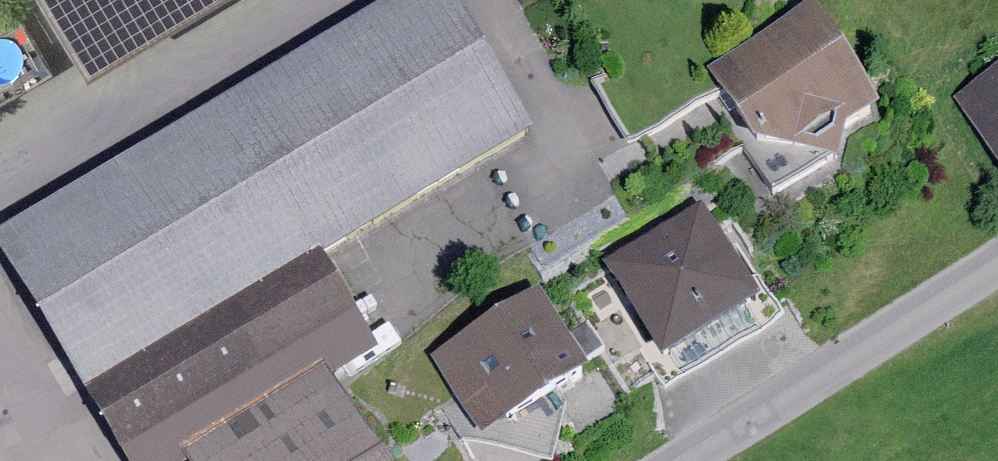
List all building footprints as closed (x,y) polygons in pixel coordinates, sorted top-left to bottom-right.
[(447,0),(398,0),(0,235),(0,246),(87,393),(324,253),(526,134),(447,0)] [(92,73),(216,0),(49,0),(92,73)] [(881,112),(815,5),(712,66),(774,188),(827,158),(842,162),(848,133),(881,112)] [(958,102),(997,162),(997,75),(958,102)] [(756,301),(700,208),(605,266),(661,358),(756,301)] [(87,393),(129,460),(183,460),(188,458),(329,373),(378,343),(324,253),(87,393)] [(589,371),(541,292),(436,356),(459,395),(441,405),(463,442),(555,460),(568,405),(559,389),(589,371)] [(188,458),(190,460),(386,460),(329,373),(188,458)]
